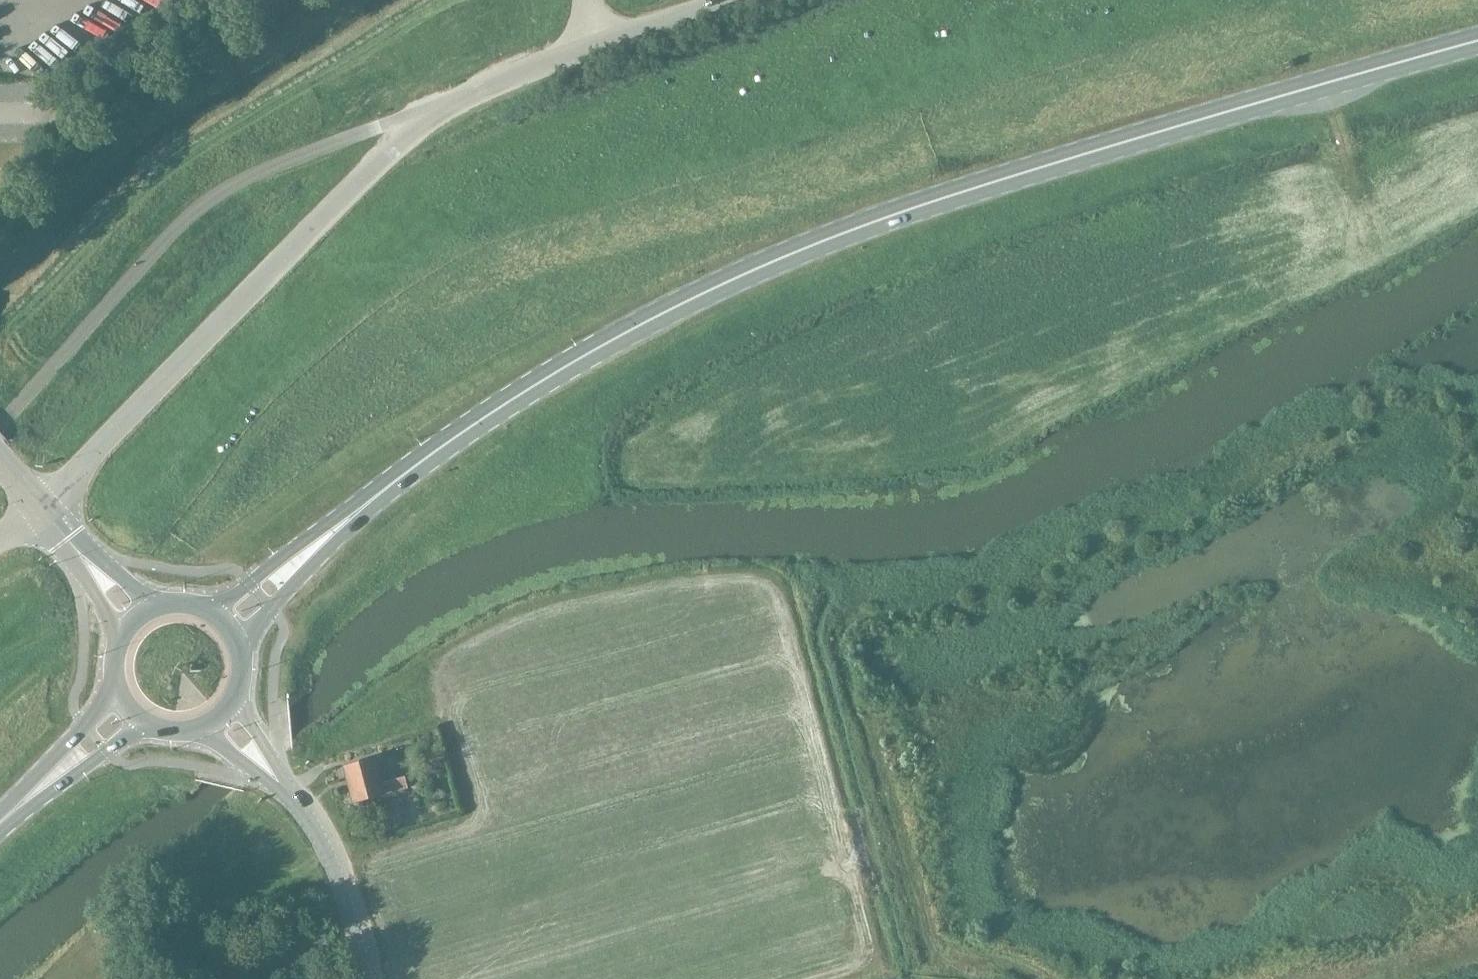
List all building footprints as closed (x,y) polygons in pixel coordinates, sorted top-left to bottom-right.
[(353,802),(408,788),(405,776),(396,778),(392,762),(378,766),(376,758),(344,767),(353,802)]
